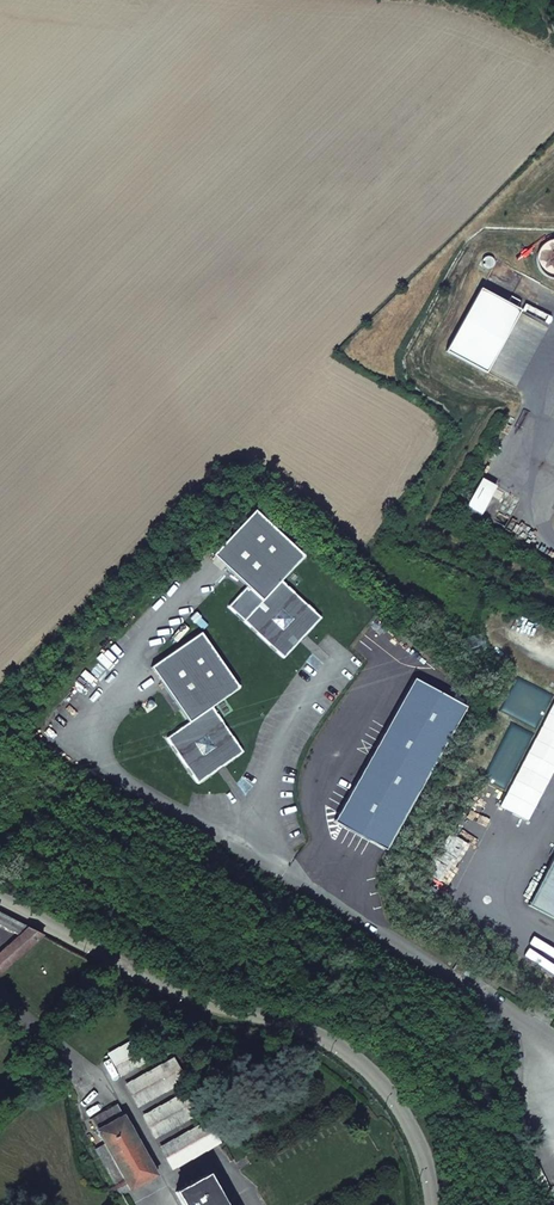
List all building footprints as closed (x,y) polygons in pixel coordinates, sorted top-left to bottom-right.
[(468,504),(483,512),(497,485),(483,477),(468,504)] [(255,509),(213,554),(262,600),(244,619),(283,656),(321,617),(281,580),(304,555),(255,509)] [(200,631),(151,666),(189,721),(167,736),(198,781),(242,751),(212,706),(239,687),(200,631)] [(0,913),(0,921),(20,933),(27,926),(0,913)] [(27,926),(20,933),(0,952),(0,972),(42,935),(27,926)] [(107,1053),(120,1077),(145,1063),(132,1040),(107,1053)] [(124,1083),(137,1107),(138,1107),(184,1081),(171,1058),(124,1083)] [(141,1114),(155,1139),(202,1113),(188,1089),(141,1114)] [(104,1144),(96,1149),(120,1193),(130,1188),(156,1174),(123,1116),(122,1116),(116,1105),(92,1118),(98,1129),(97,1130),(104,1144)] [(159,1146),(171,1170),(219,1144),(206,1121),(159,1146)] [(176,1192),(183,1204),(221,1204),(213,1189),(215,1188),(207,1174),(176,1192)]
